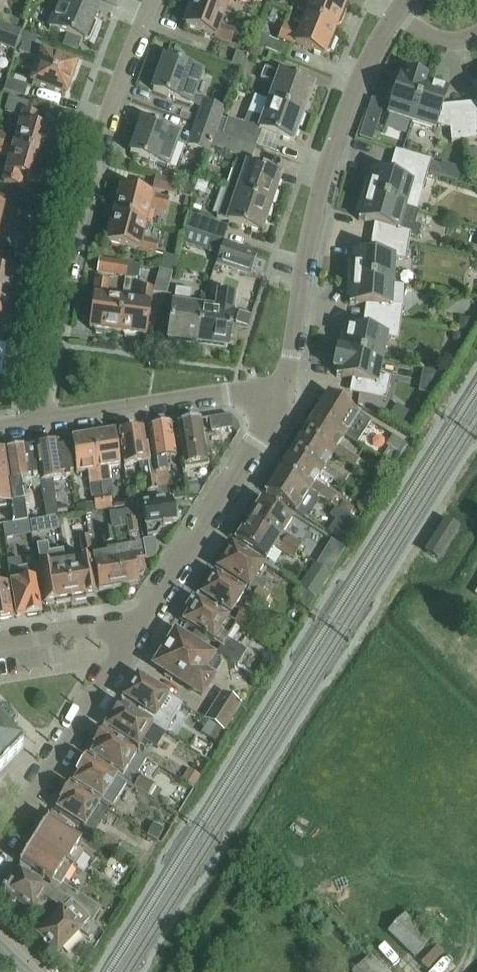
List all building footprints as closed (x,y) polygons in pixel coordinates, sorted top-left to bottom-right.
[(60,0),(49,27),(84,41),(85,40),(89,42),(96,22),(92,21),(97,10),(72,0),(59,0),(60,0)] [(235,31),(220,26),(226,10),(199,0),(194,0),(193,4),(189,5),(184,18),(186,21),(185,26),(230,43),(235,31)] [(226,10),(229,0),(199,0),(226,10)] [(336,25),(340,24),(345,11),(343,8),(345,4),(335,0),(306,0),(310,2),(304,17),(335,29),(336,25)] [(332,35),(335,29),(304,17),(298,33),(283,27),(279,38),(324,56),(325,52),(329,51),(335,38),(332,35)] [(15,52),(22,33),(0,25),(0,46),(15,52)] [(285,58),(289,47),(256,33),(251,46),(285,58)] [(65,94),(75,65),(37,52),(39,46),(22,41),(18,53),(40,61),(32,83),(65,94)] [(244,70),(249,57),(236,52),(231,65),(244,70)] [(189,104),(201,71),(164,58),(163,59),(165,60),(158,79),(157,78),(152,90),(189,104)] [(313,87),(314,86),(264,68),(260,79),(275,84),(269,101),(303,114),(312,87),(313,87)] [(425,79),(406,73),(405,77),(399,75),(399,76),(400,77),(396,89),(392,88),(388,99),(392,101),(388,114),(387,113),(386,115),(411,123),(425,79)] [(24,96),(27,85),(8,78),(5,90),(24,96)] [(448,92),(448,91),(440,88),(441,85),(425,80),(426,79),(425,79),(411,123),(435,130),(436,129),(435,129),(439,115),(447,92),(448,92)] [(46,158),(53,133),(34,128),(37,117),(34,116),(37,105),(8,97),(4,110),(8,112),(8,113),(22,117),(13,148),(46,158)] [(200,107),(195,122),(215,129),(219,118),(222,108),(203,101),(202,101),(200,107)] [(293,141),(303,114),(269,101),(263,118),(247,112),(243,123),(227,117),(226,121),(222,119),(217,130),(216,132),(255,146),(261,131),(293,142),(294,141),(293,141)] [(476,140),(476,127),(476,112),(462,114),(464,141),(476,140)] [(451,142),(464,141),(462,114),(448,115),(451,142)] [(189,138),(179,134),(141,120),(137,133),(138,133),(131,152),(130,152),(130,153),(167,166),(176,143),(188,147),(189,145),(187,144),(189,138)] [(189,138),(187,144),(189,145),(207,151),(210,143),(214,131),(215,129),(195,122),(189,138)] [(248,165),(250,160),(255,146),(216,132),(211,144),(217,146),(216,148),(238,156),(236,161),(227,189),(271,204),(280,177),(281,177),(281,176),(248,165)] [(39,182),(46,158),(13,148),(3,183),(26,190),(29,179),(39,182)] [(427,174),(431,160),(414,155),(395,150),(394,151),(404,154),(401,166),(427,174)] [(432,162),(429,173),(438,176),(441,165),(432,162)] [(423,188),(427,174),(401,166),(397,179),(373,172),(373,171),(372,171),(370,179),(367,178),(362,195),(405,207),(411,185),(423,188)] [(217,188),(222,175),(209,171),(205,183),(217,188)] [(177,195),(180,182),(155,176),(152,190),(177,195)] [(183,183),(179,195),(192,199),(195,186),(183,183)] [(164,210),(166,199),(121,188),(114,215),(145,223),(149,207),(164,210)] [(261,233),(262,232),(261,232),(271,204),(227,189),(217,218),(261,233)] [(405,207),(362,195),(357,211),(360,212),(358,220),(359,220),(359,219),(383,226),(381,241),(408,246),(409,237),(417,239),(421,227),(415,225),(419,211),(405,207)] [(223,241),(228,227),(188,213),(183,228),(213,238),(223,241)] [(154,254),(156,243),(140,239),(145,223),(114,215),(107,242),(154,254)] [(218,255),(223,241),(213,238),(208,252),(218,255)] [(249,276),(257,252),(223,241),(218,255),(219,255),(215,265),(249,276)] [(406,259),(408,246),(381,241),(378,256),(353,255),(354,254),(352,253),(352,262),(349,262),(347,279),(392,282),(394,258),(406,259)] [(173,271),(177,258),(164,254),(160,268),(173,271)] [(17,275),(8,273),(10,262),(0,260),(0,299),(12,301),(17,275)] [(126,276),(127,263),(99,260),(97,272),(126,276)] [(137,277),(139,265),(127,263),(126,276),(137,277)] [(412,286),(418,300),(437,292),(432,278),(412,286)] [(391,305),(392,282),(347,279),(346,296),(350,296),(349,305),(350,305),(350,304),(375,305),(373,319),(400,323),(403,306),(391,305)] [(118,332),(122,300),(105,297),(107,283),(96,281),(89,328),(118,332)] [(145,336),(152,288),(140,286),(138,302),(122,300),(118,332),(145,336)] [(189,306),(192,290),(175,288),(173,304),(172,304),(167,339),(197,344),(202,308),(189,306)] [(227,348),(234,296),(218,294),(215,310),(202,308),(197,344),(227,348)] [(7,325),(12,301),(0,299),(0,323),(7,325)] [(240,310),(236,321),(248,325),(250,319),(252,313),(240,310)] [(398,340),(400,323),(373,319),(372,333),(347,328),(347,327),(346,326),(344,335),(341,334),(338,350),(337,350),(337,351),(382,360),(386,337),(398,340)] [(460,323),(459,329),(469,331),(472,321),(465,319),(460,323)] [(454,331),(451,338),(457,345),(464,346),(465,333),(454,331)] [(390,377),(379,373),(382,360),(337,351),(333,370),(337,371),(336,377),(337,377),(337,376),(362,381),(359,394),(378,398),(386,400),(390,377)] [(356,444),(371,422),(328,394),(314,417),(344,436),(356,444)] [(211,431),(232,428),(229,415),(209,418),(211,431)] [(360,472),(366,464),(338,445),(344,436),(314,417),(302,435),(332,454),(360,472)] [(184,469),(190,469),(205,466),(202,448),(205,447),(201,419),(177,423),(184,469)] [(158,500),(171,499),(167,470),(165,459),(176,457),(170,424),(148,427),(155,472),(155,477),(158,500)] [(123,466),(135,464),(147,462),(142,429),(118,432),(123,466)] [(99,483),(100,483),(111,481),(109,466),(119,465),(114,433),(92,437),(99,483)] [(361,487),(359,484),(348,477),(349,475),(327,462),(332,454),(302,435),(291,452),(321,472),(342,486),(342,485),(357,494),(361,487)] [(99,483),(92,437),(70,440),(75,471),(87,470),(89,485),(99,483)] [(58,448),(57,442),(35,445),(37,464),(41,488),(46,517),(56,516),(55,504),(51,480),(63,478),(62,475),(73,473),(69,446),(58,448)] [(22,491),(41,488),(37,464),(35,445),(3,450),(11,506),(12,506),(14,522),(27,521),(22,491)] [(11,506),(3,450),(0,451),(0,507),(11,506)] [(331,504),(336,495),(315,482),(321,472),(291,452),(279,471),(310,490),(331,504)] [(310,513),(317,503),(316,498),(308,493),(310,490),(279,471),(265,493),(304,517),(306,513),(310,513)] [(148,502),(158,500),(155,477),(144,479),(148,502)] [(102,495),(100,487),(90,489),(90,490),(91,490),(92,497),(94,496),(94,504),(77,507),(78,513),(95,510),(103,509),(101,495),(102,495)] [(103,509),(112,508),(110,494),(102,495),(101,495),(103,509)] [(178,517),(178,516),(178,514),(177,513),(176,512),(175,511),(173,510),(172,498),(171,499),(158,500),(148,502),(136,504),(138,516),(143,516),(147,537),(155,535),(160,529),(159,526),(162,525),(162,526),(164,526),(164,525),(173,524),(175,523),(176,523),(177,522),(177,521),(178,519),(178,518),(178,517)] [(278,539),(291,519),(261,500),(255,509),(255,513),(250,521),(278,539)] [(349,515),(354,507),(343,501),(339,509),(349,515)] [(93,512),(78,514),(80,526),(95,524),(93,512)] [(122,586),(137,583),(136,577),(141,576),(142,576),(143,575),(144,573),(144,572),(136,519),(127,520),(130,541),(131,546),(116,549),(122,586)] [(265,560),(278,539),(250,521),(244,530),(240,532),(234,541),(265,560)] [(438,560),(457,529),(445,521),(426,552),(438,560)] [(116,549),(113,529),(102,531),(104,545),(105,545),(107,553),(92,556),(98,592),(114,589),(114,587),(122,586),(116,549)] [(306,557),(310,550),(301,545),(287,536),(283,543),(306,557)] [(81,552),(91,551),(89,537),(79,538),(81,552)] [(145,559),(150,558),(151,558),(152,557),(153,557),(154,555),(155,553),(155,551),(155,550),(154,540),(142,542),(145,559)] [(64,562),(65,562),(63,550),(49,552),(47,543),(36,544),(41,576),(45,603),(55,601),(56,604),(71,601),(64,562)] [(302,564),(306,557),(283,543),(279,549),(302,564)] [(264,606),(270,597),(261,591),(265,585),(256,578),(263,566),(231,546),(222,561),(223,561),(218,569),(249,589),(255,593),(251,598),(264,606)] [(325,557),(320,569),(333,574),(338,561),(325,557)] [(23,581),(19,558),(7,560),(16,617),(40,614),(35,579),(23,581)] [(71,601),(86,599),(85,596),(95,595),(91,569),(89,558),(65,562),(64,562),(71,601)] [(299,587),(314,597),(320,587),(321,586),(328,575),(319,568),(312,579),(307,576),(299,587)] [(229,615),(244,593),(212,572),(205,583),(206,587),(200,596),(214,605),(229,615)] [(12,618),(7,584),(0,585),(0,620),(12,618)] [(189,613),(183,623),(200,634),(213,642),(220,647),(217,652),(236,664),(245,651),(227,640),(236,626),(235,625),(213,611),(197,601),(196,601),(194,603),(195,604),(191,602),(186,610),(189,613)] [(249,633),(257,621),(241,612),(234,624),(249,633)] [(201,696),(221,664),(175,635),(155,666),(201,696)] [(263,678),(271,665),(265,661),(257,673),(263,678)] [(124,699),(139,709),(138,711),(153,720),(150,724),(165,733),(183,705),(169,697),(137,677),(128,691),(129,692),(124,699)] [(224,730),(240,703),(222,692),(205,719),(220,728),(224,730)] [(156,749),(165,733),(150,724),(120,704),(105,727),(122,738),(143,752),(148,744),(156,749)] [(22,748),(10,736),(14,732),(14,728),(0,715),(0,771),(22,748)] [(220,728),(212,741),(220,746),(228,733),(224,730),(220,728)] [(95,748),(89,757),(106,767),(118,775),(116,777),(126,784),(147,797),(154,787),(140,777),(141,776),(136,773),(146,758),(120,742),(103,731),(93,746),(95,748)] [(112,807),(126,784),(116,777),(85,758),(76,774),(71,782),(101,801),(112,807)] [(195,788),(201,777),(189,769),(182,779),(195,788)] [(92,834),(107,810),(99,805),(68,785),(59,801),(54,809),(84,829),(92,834)] [(74,867),(81,856),(88,846),(80,841),(81,840),(63,828),(67,822),(51,812),(33,840),(74,867)] [(158,841),(165,828),(154,822),(147,835),(158,841)] [(115,852),(121,843),(107,835),(102,844),(115,852)] [(74,867),(33,840),(19,863),(52,884),(50,887),(60,893),(65,886),(62,884),(65,881),(74,867)] [(60,893),(50,887),(20,868),(14,879),(13,878),(12,878),(11,878),(10,879),(9,879),(8,880),(1,891),(7,895),(6,897),(14,902),(16,900),(32,910),(42,894),(64,908),(71,901),(60,893)] [(65,886),(60,893),(71,901),(92,921),(100,909),(65,886)] [(89,936),(98,927),(92,921),(71,901),(64,908),(38,934),(57,953),(81,928),(89,936)] [(413,957),(416,954),(430,939),(404,914),(387,932),(413,957)] [(450,937),(432,955),(440,963),(458,945),(450,937)] [(82,969),(70,963),(62,955),(56,961),(64,969),(68,971),(80,971),(82,969)]
